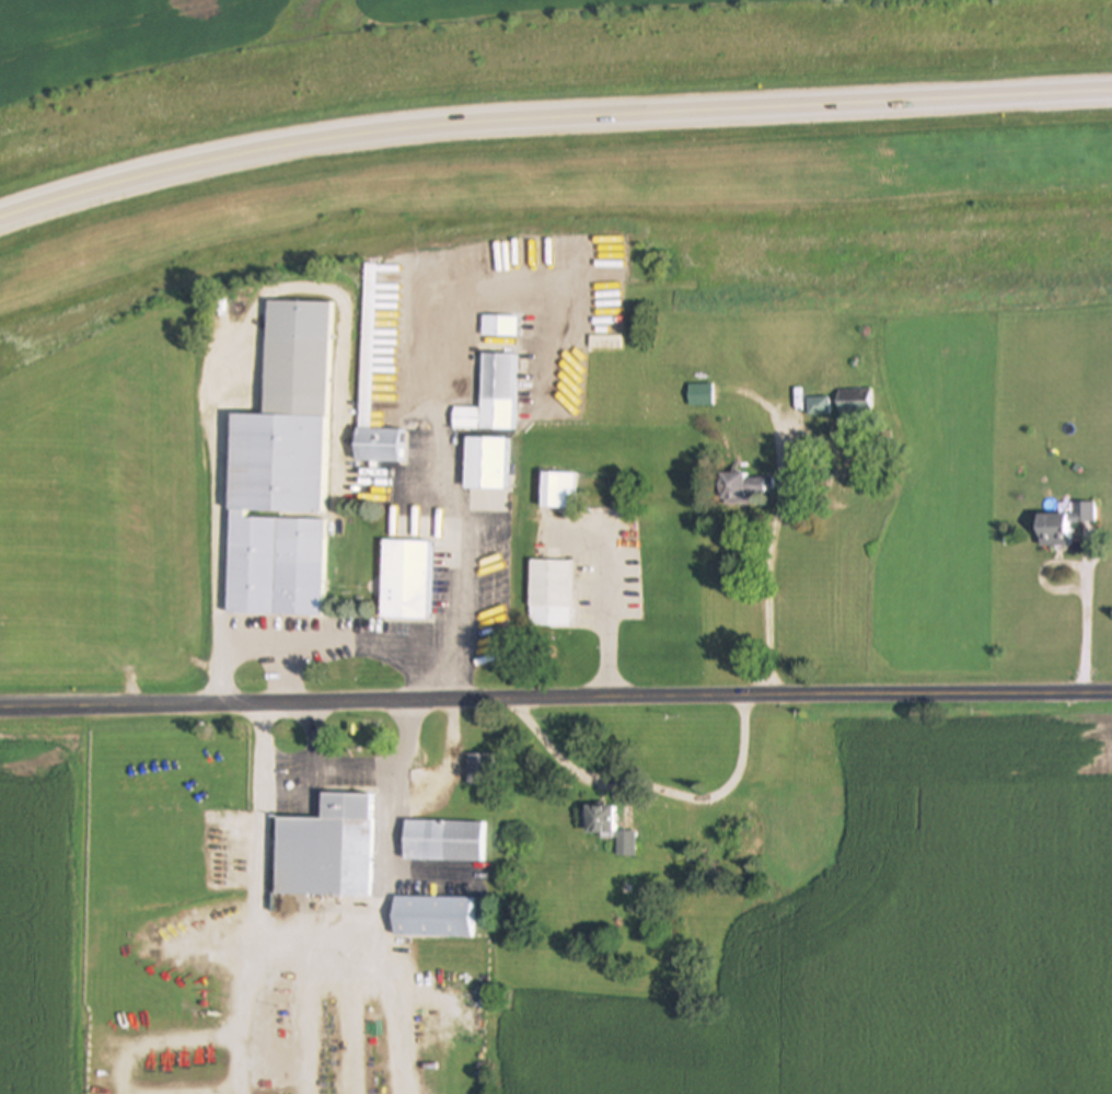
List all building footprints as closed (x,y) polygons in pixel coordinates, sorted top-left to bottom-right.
[(377,264),(362,264),(357,462),(399,463),(401,430),(371,429),(377,264)] [(327,303),(266,301),(263,416),(230,416),(224,615),(321,618),(327,303)] [(518,316),(480,316),(480,338),(518,338),(518,316)] [(512,431),(514,355),(480,355),(479,408),(452,408),(452,430),(512,431)] [(714,407),(714,384),(687,384),(687,407),(714,407)] [(807,399),(807,415),(827,415),(827,399),(807,399)] [(463,491),(505,491),(505,439),(464,438),(463,491)] [(540,509),(575,509),(575,474),(540,474),(540,509)] [(719,475),(719,502),(766,502),(766,475),(719,475)] [(1072,548),(1072,523),(1095,523),(1095,505),(1068,505),(1068,516),(1037,516),(1037,548),(1072,548)] [(429,542),(381,541),(380,621),(431,621),(432,564),(455,564),(455,537),(429,536),(429,542)] [(570,562),(529,561),(529,625),(570,625),(570,562)] [(495,757),(468,757),(468,783),(495,784),(495,757)] [(274,895),(371,897),(373,794),(321,793),(320,818),(276,817),(274,895)] [(584,834),(615,834),(615,856),(636,856),(636,831),(613,831),(613,804),(584,805),(584,834)] [(486,863),(486,821),(403,821),(403,862),(486,863)] [(474,898),(393,898),(392,936),(474,936),(474,898)]
